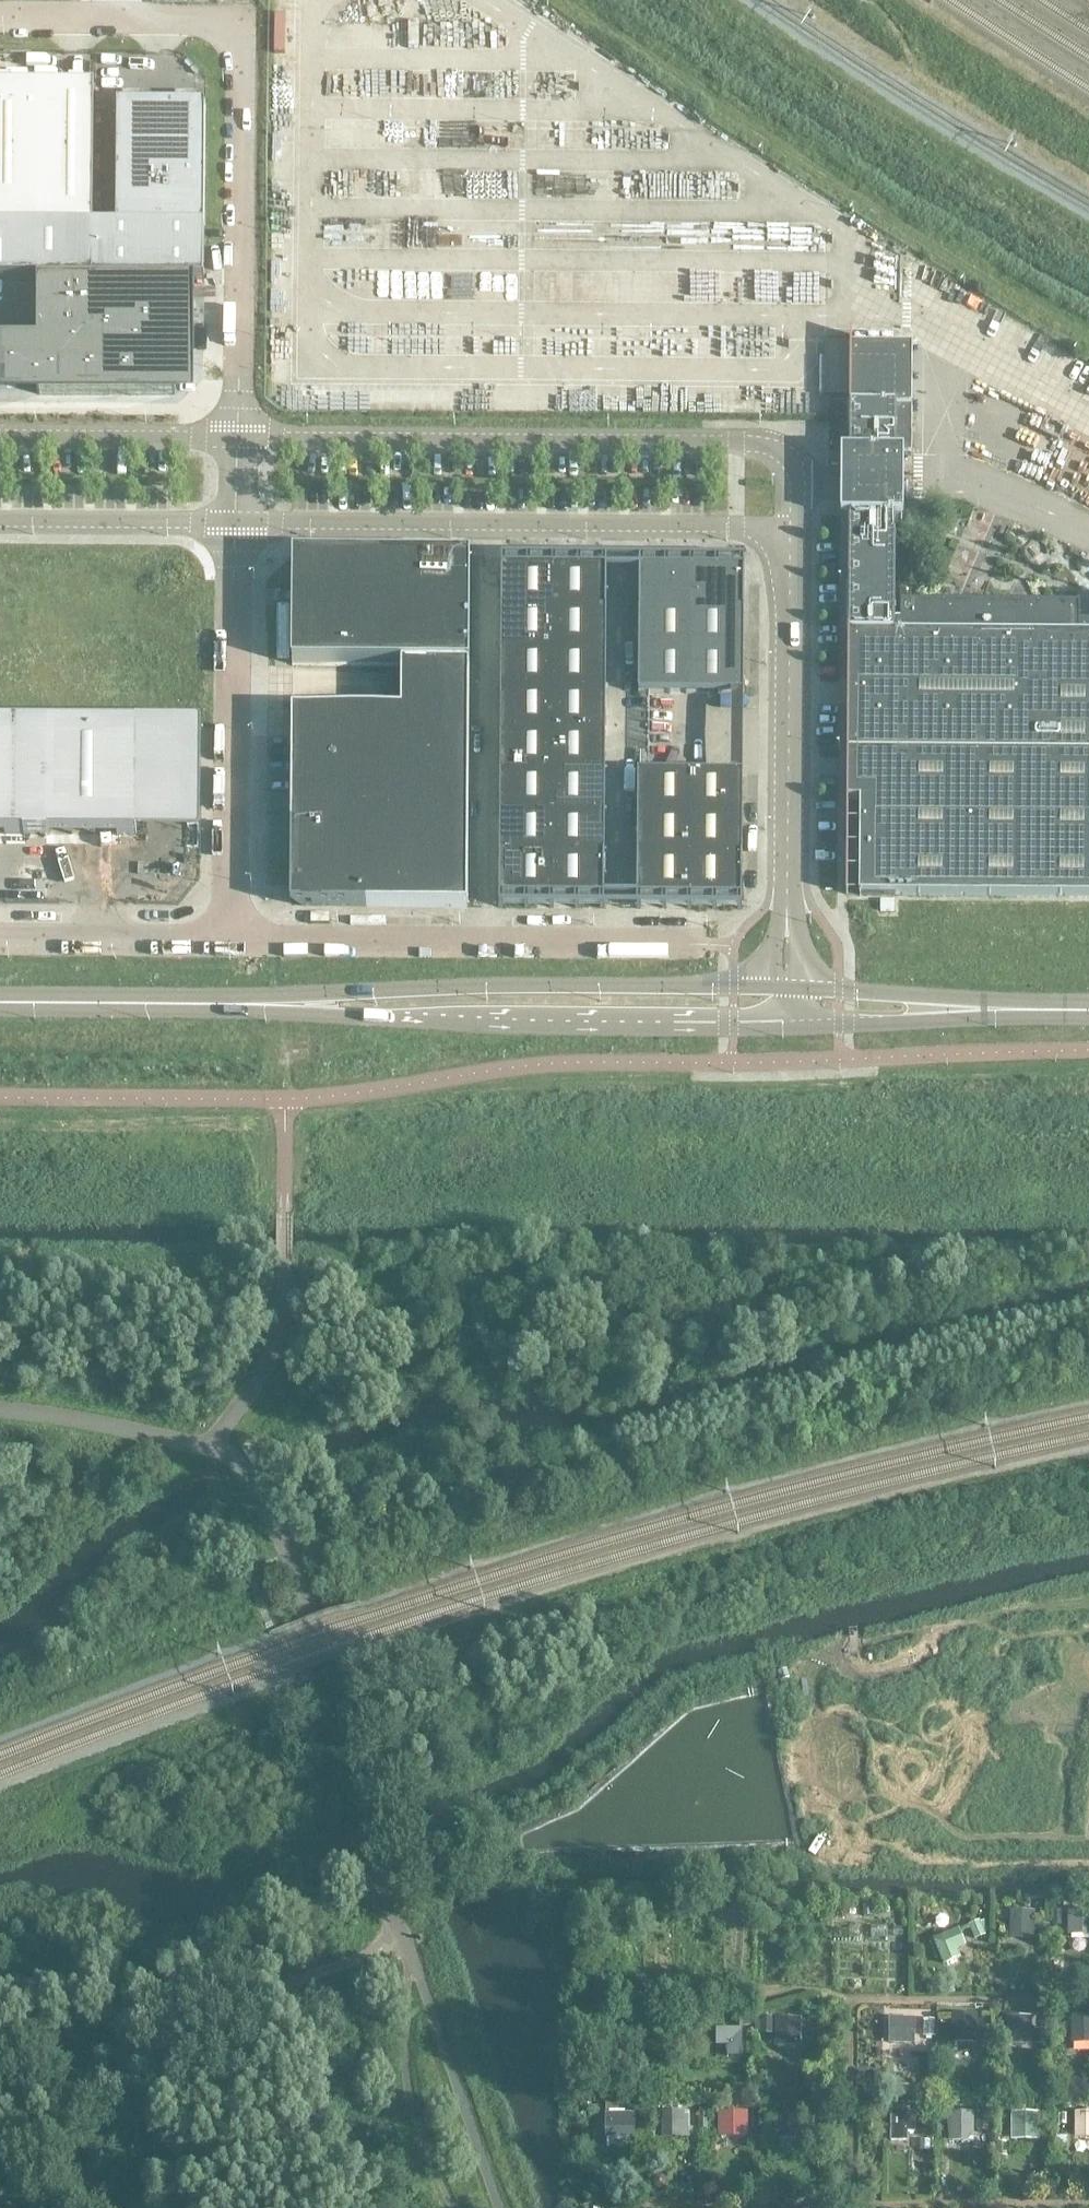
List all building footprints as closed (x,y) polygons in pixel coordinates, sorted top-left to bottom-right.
[(93,227),(94,87),(40,86),(0,86),(0,226),(93,227)] [(204,228),(205,106),(117,106),(116,227),(204,228)] [(93,280),(93,227),(0,226),(0,279),(93,280)] [(93,280),(204,281),(204,228),(116,227),(93,227),(93,280)] [(194,282),(37,282),(37,285),(39,285),(39,296),(37,296),(37,347),(0,347),(0,385),(37,385),(37,394),(174,395),(174,349),(177,349),(193,349),(194,349),(194,347),(193,347),(193,327),(194,327),(194,303),(193,303),(193,284),(194,284),(194,282)] [(904,485),(904,454),(912,454),(913,346),(901,345),(850,345),(849,451),(841,451),(841,484),(841,517),(848,517),(848,632),(895,633),(895,517),(903,517),(904,485)] [(469,666),(470,557),(293,556),(292,664),(401,665),(401,666),(469,666)] [(553,609),(554,567),(501,567),(501,608),(553,609)] [(606,609),(606,568),(554,567),(553,609),(606,609)] [(743,694),(744,569),(639,568),(638,693),(743,694)] [(553,650),(553,609),(501,608),(501,650),(553,650)] [(605,650),(606,609),(553,609),(553,650),(605,650)] [(895,633),(848,632),(847,750),(1088,752),(1088,634),(895,633)] [(553,691),(553,650),(501,650),(501,691),(553,691)] [(605,692),(605,650),(553,650),(553,691),(605,692)] [(467,907),(469,666),(401,666),(401,712),(292,711),(291,905),(467,907)] [(552,733),(553,691),(501,691),(500,732),(552,733)] [(605,733),(605,692),(553,691),(552,733),(605,733)] [(0,723),(0,834),(136,835),(136,724),(0,723)] [(552,774),(552,733),(500,732),(500,774),(552,774)] [(605,774),(605,733),(552,733),(552,774),(605,774)] [(847,750),(847,775),(846,800),(860,800),(859,894),(1088,896),(1088,752),(847,750)] [(689,899),(690,773),(638,773),(637,898),(689,899)] [(742,899),(743,774),(690,773),(689,899),(742,899)] [(552,815),(552,774),(500,774),(500,815),(552,815)] [(605,816),(605,774),(552,774),(552,815),(605,816)] [(552,857),(552,815),(500,815),(499,856),(552,857)] [(604,857),(605,816),(552,815),(552,857),(604,857)] [(551,898),(552,857),(499,856),(499,897),(551,898)] [(604,898),(604,857),(552,857),(551,898),(604,898)] [(1010,1908),(1010,1937),(1036,1938),(1037,1908),(1010,1908)] [(1074,1911),(1074,1938),(1088,1938),(1088,1911),(1074,1911)] [(975,1932),(949,1932),(949,1959),(975,1959),(975,1932)] [(954,2035),(979,2034),(978,2011),(953,2011),(954,2035)] [(1074,2014),(1072,2039),(1088,2040),(1088,2015),(1074,2014)] [(1042,2020),(1015,2020),(1015,2047),(1042,2047),(1042,2020)] [(923,2021),(896,2021),(896,2048),(923,2048),(923,2021)] [(810,2022),(783,2022),(783,2049),(810,2049),(810,2022)] [(718,2027),(718,2054),(744,2053),(744,2027),(718,2027)] [(637,2136),(637,2111),(609,2110),(608,2135),(637,2136)] [(749,2133),(749,2110),(721,2111),(722,2134),(749,2133)] [(894,2136),(912,2137),(913,2111),(895,2110),(894,2136)] [(1013,2139),(1042,2138),(1042,2110),(1013,2111),(1013,2139)] [(809,2111),(782,2111),(782,2138),(809,2138),(809,2111)] [(980,2111),(953,2111),(953,2138),(980,2138),(980,2111)] [(705,2112),(679,2112),(679,2139),(705,2139),(705,2112)]
